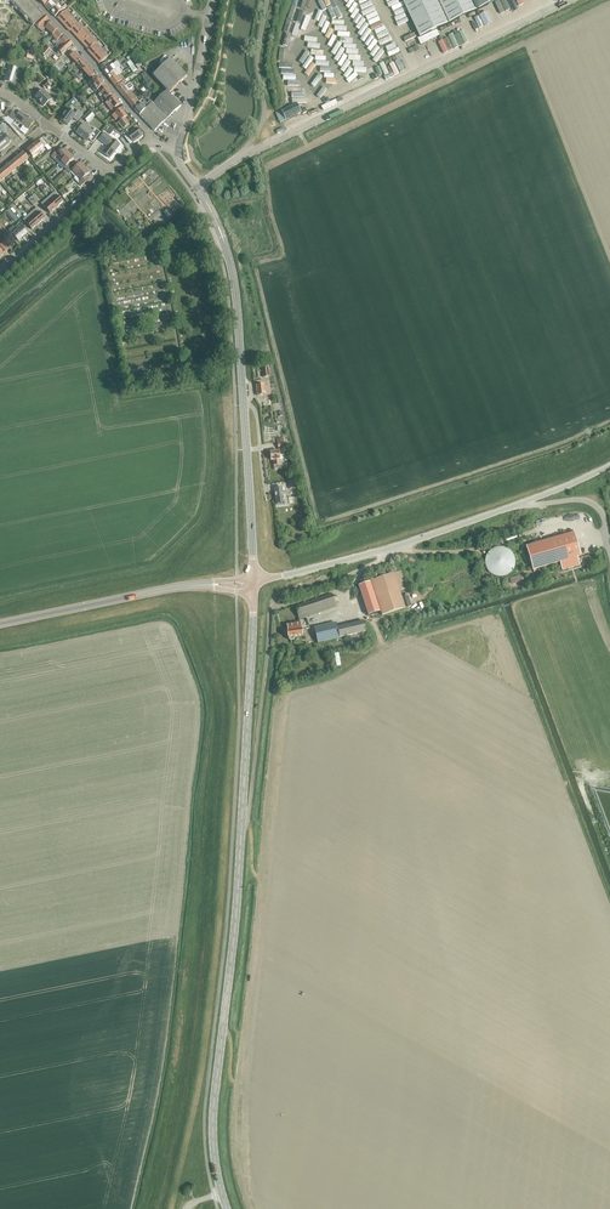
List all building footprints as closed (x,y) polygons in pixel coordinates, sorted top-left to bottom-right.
[(10,1),(11,2),(14,6),(15,5),(20,11),(19,12),(25,17),(26,16),(31,22),(30,23),(33,26),(35,25),(35,24),(44,16),(30,0),(2,0),(10,1)] [(59,4),(56,0),(53,0),(46,6),(50,12),(59,4)] [(367,10),(372,8),(369,0),(364,0),(367,10)] [(418,36),(417,37),(420,45),(439,36),(436,30),(499,0),(401,0),(418,36)] [(510,11),(505,0),(500,0),(505,13),(510,11)] [(315,1),(306,5),(308,10),(317,6),(315,1)] [(59,4),(50,12),(55,17),(66,7),(64,5),(61,7),(59,4)] [(301,20),(308,17),(304,7),(297,11),(301,20)] [(64,25),(73,17),(66,10),(58,18),(64,25)] [(53,35),(58,29),(44,16),(35,24),(35,25),(42,31),(46,28),(53,35)] [(70,31),(79,22),(78,23),(73,17),(64,25),(70,31)] [(77,37),(85,29),(88,27),(86,25),(84,27),(79,22),(70,31),(70,32),(71,31),(77,37)] [(290,42),(315,94),(332,86),(328,78),(339,73),(318,28),(290,42)] [(53,35),(52,37),(53,38),(53,37),(56,40),(55,41),(54,40),(52,42),(54,44),(55,43),(56,45),(65,36),(63,34),(58,29),(53,35)] [(83,43),(91,36),(85,29),(77,37),(83,43)] [(69,40),(65,36),(56,45),(55,46),(59,50),(62,47),(69,40)] [(88,51),(97,42),(91,36),(83,43),(89,50),(88,51)] [(60,53),(62,55),(66,51),(73,44),(69,40),(58,53),(58,54),(60,53)] [(94,57),(102,49),(97,43),(97,42),(88,51),(94,57)] [(380,46),(385,55),(390,53),(388,48),(390,47),(387,42),(380,46)] [(41,53),(45,57),(51,51),(47,47),(41,53)] [(109,56),(102,49),(94,57),(100,64),(109,56)] [(70,56),(75,62),(77,63),(82,59),(75,52),(70,56)] [(394,69),(399,68),(399,66),(403,65),(402,57),(393,59),(394,69)] [(84,71),(88,67),(82,59),(77,63),(84,71)] [(169,118),(181,106),(170,94),(188,77),(171,59),(153,75),(168,90),(154,104),(151,101),(148,104),(145,101),(135,110),(139,115),(155,131),(169,118)] [(70,70),(77,63),(75,62),(70,66),(69,65),(67,66),(70,70)] [(104,72),(111,66),(107,62),(101,67),(104,72)] [(4,81),(13,84),(18,69),(9,66),(4,81)] [(108,76),(119,68),(117,66),(114,68),(112,66),(111,66),(104,72),(108,76)] [(88,67),(84,71),(90,78),(95,74),(88,67)] [(111,81),(119,75),(122,72),(119,68),(108,76),(111,81)] [(119,75),(111,81),(115,86),(123,80),(119,75)] [(360,75),(334,87),(339,99),(366,88),(360,75)] [(100,79),(98,80),(96,78),(88,83),(91,87),(92,86),(93,87),(92,87),(95,92),(105,85),(100,79)] [(119,91),(127,86),(125,84),(127,82),(125,80),(116,87),(119,91)] [(104,99),(105,100),(113,94),(108,88),(105,85),(98,91),(100,94),(99,95),(100,97),(103,95),(105,98),(104,99)] [(123,96),(130,90),(127,86),(119,91),(123,96)] [(47,92),(45,93),(43,90),(35,97),(44,106),(51,99),(48,96),(49,94),(47,92)] [(127,100),(133,94),(130,90),(123,96),(127,100)] [(133,94),(127,100),(133,109),(144,100),(143,98),(139,102),(133,94)] [(113,110),(114,112),(118,109),(116,107),(120,104),(114,97),(105,103),(111,111),(113,110)] [(276,114),(280,123),(301,113),(297,104),(276,114)] [(78,111),(75,115),(68,109),(60,120),(67,125),(70,122),(73,118),(77,121),(83,114),(78,111)] [(124,119),(127,116),(121,109),(112,116),(115,121),(118,118),(120,121),(118,123),(123,129),(129,125),(124,119)] [(9,117),(1,118),(10,126),(14,121),(15,119),(24,126),(20,131),(24,135),(28,129),(34,122),(20,112),(18,115),(13,111),(9,117)] [(85,117),(89,120),(94,115),(90,112),(85,117)] [(78,123),(73,130),(77,133),(87,141),(89,139),(90,140),(93,143),(100,133),(95,129),(93,132),(83,125),(82,126),(78,123)] [(8,135),(6,124),(0,126),(0,127),(1,132),(0,132),(0,153),(1,152),(2,154),(4,152),(3,151),(9,145),(11,141),(7,136),(8,135)] [(133,141),(133,142),(142,136),(136,128),(124,137),(130,144),(133,141)] [(110,158),(120,145),(104,133),(99,140),(105,144),(106,144),(108,146),(103,153),(110,158)] [(33,145),(39,152),(44,148),(38,141),(33,145)] [(33,157),(39,152),(33,145),(27,150),(33,157)] [(42,157),(44,159),(52,153),(50,149),(44,154),(44,155),(42,157)] [(61,162),(69,154),(65,149),(59,154),(57,151),(51,157),(54,159),(57,157),(61,162)] [(18,157),(24,164),(29,159),(24,153),(18,157)] [(64,168),(67,171),(72,166),(70,163),(74,159),(69,154),(61,162),(66,166),(64,168)] [(18,168),(24,164),(18,157),(13,162),(18,168)] [(37,166),(44,159),(42,157),(35,163),(37,166)] [(12,173),(18,168),(13,162),(7,167),(12,173)] [(77,176),(85,168),(80,163),(75,168),(72,166),(67,171),(69,174),(72,171),(77,176)] [(6,178),(12,173),(7,167),(1,171),(6,178)] [(85,168),(77,176),(74,178),(81,186),(89,178),(87,176),(89,173),(85,168)] [(165,178),(158,183),(161,187),(168,182),(165,178)] [(7,183),(13,191),(15,189),(9,181),(7,183)] [(162,202),(154,185),(149,188),(147,184),(134,191),(143,208),(156,201),(158,204),(162,202)] [(63,202),(55,192),(48,198),(57,208),(63,202)] [(48,198),(41,204),(50,214),(57,208),(48,198)] [(36,208),(30,214),(38,225),(45,218),(36,208)] [(6,212),(12,219),(15,216),(9,209),(6,212)] [(23,220),(32,230),(38,225),(30,214),(23,220)] [(13,235),(19,242),(28,234),(20,225),(15,228),(18,231),(13,235)] [(268,385),(264,386),(264,384),(256,385),(257,396),(265,395),(265,394),(269,394),(268,385)] [(276,459),(285,458),(285,455),(279,455),(279,451),(273,452),(274,465),(278,465),(277,461),(276,459)] [(295,479),(288,480),(289,488),(296,488),(295,479)] [(282,487),(274,488),(276,504),(284,503),(283,497),(283,492),(285,492),(285,488),(282,488),(282,487)] [(562,570),(579,565),(577,557),(580,556),(573,533),(526,546),(534,572),(539,571),(538,568),(560,562),(562,570)] [(486,568),(486,569),(487,570),(488,571),(489,572),(490,573),(491,574),(492,575),(493,575),(494,576),(495,576),(497,577),(498,577),(499,577),(501,577),(502,577),(503,577),(505,576),(506,576),(507,575),(508,575),(509,574),(510,573),(511,572),(512,571),(513,570),(513,569),(514,568),(514,567),(515,565),(515,564),(515,563),(515,561),(515,560),(515,559),(514,558),(514,556),(513,555),(513,554),(512,553),(511,552),(510,551),(509,550),(508,549),(507,549),(506,548),(504,548),(503,548),(502,547),(501,547),(499,547),(498,547),(497,548),(494,548),(493,549),(492,549),(491,550),(490,551),(489,552),(488,553),(487,554),(486,555),(486,556),(485,558),(485,559),(485,560),(485,561),(485,563),(485,564),(485,565),(485,567),(486,568)] [(401,571),(370,581),(382,615),(405,608),(399,591),(406,588),(401,571)] [(509,578),(511,585),(521,582),(519,576),(509,578)] [(371,582),(358,586),(361,594),(368,616),(381,612),(371,582)] [(295,607),(299,619),(336,607),(332,595),(295,607)] [(317,643),(366,632),(363,621),(337,627),(336,623),(314,628),(317,643)] [(293,640),(294,639),(294,637),(302,636),(300,623),(287,625),(288,632),(287,632),(288,638),(289,638),(289,640),(290,641),(293,640)]
